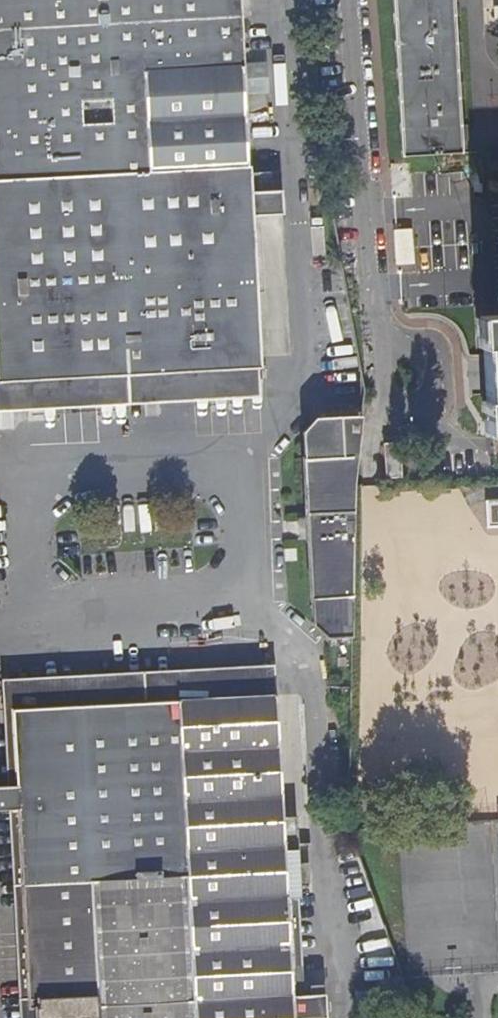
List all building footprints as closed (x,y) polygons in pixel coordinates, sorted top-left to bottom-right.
[(260,368),(252,217),(284,216),(283,191),(251,192),(241,0),(0,0),(0,381),(260,368)] [(401,162),(463,158),(462,153),(461,131),(454,8),(454,0),(392,0),(401,162)] [(478,314),(480,345),(484,345),(487,398),(483,398),(485,434),(497,434),(497,313),(478,314)] [(358,482),(366,410),(320,412),(320,419),(305,431),(307,459),(306,459),(311,599),(313,599),(314,625),(328,639),(354,638),(356,500),(358,482)] [(386,447),(388,480),(405,479),(403,446),(386,447)] [(497,523),(497,494),(486,495),(487,523),(497,523)] [(17,710),(21,786),(0,786),(0,810),(22,809),(32,1000),(39,1000),(40,1017),(327,1017),(326,996),(293,997),(288,898),(298,898),(298,885),(311,885),(310,864),(296,864),(296,846),(285,846),(278,697),(17,710)]
